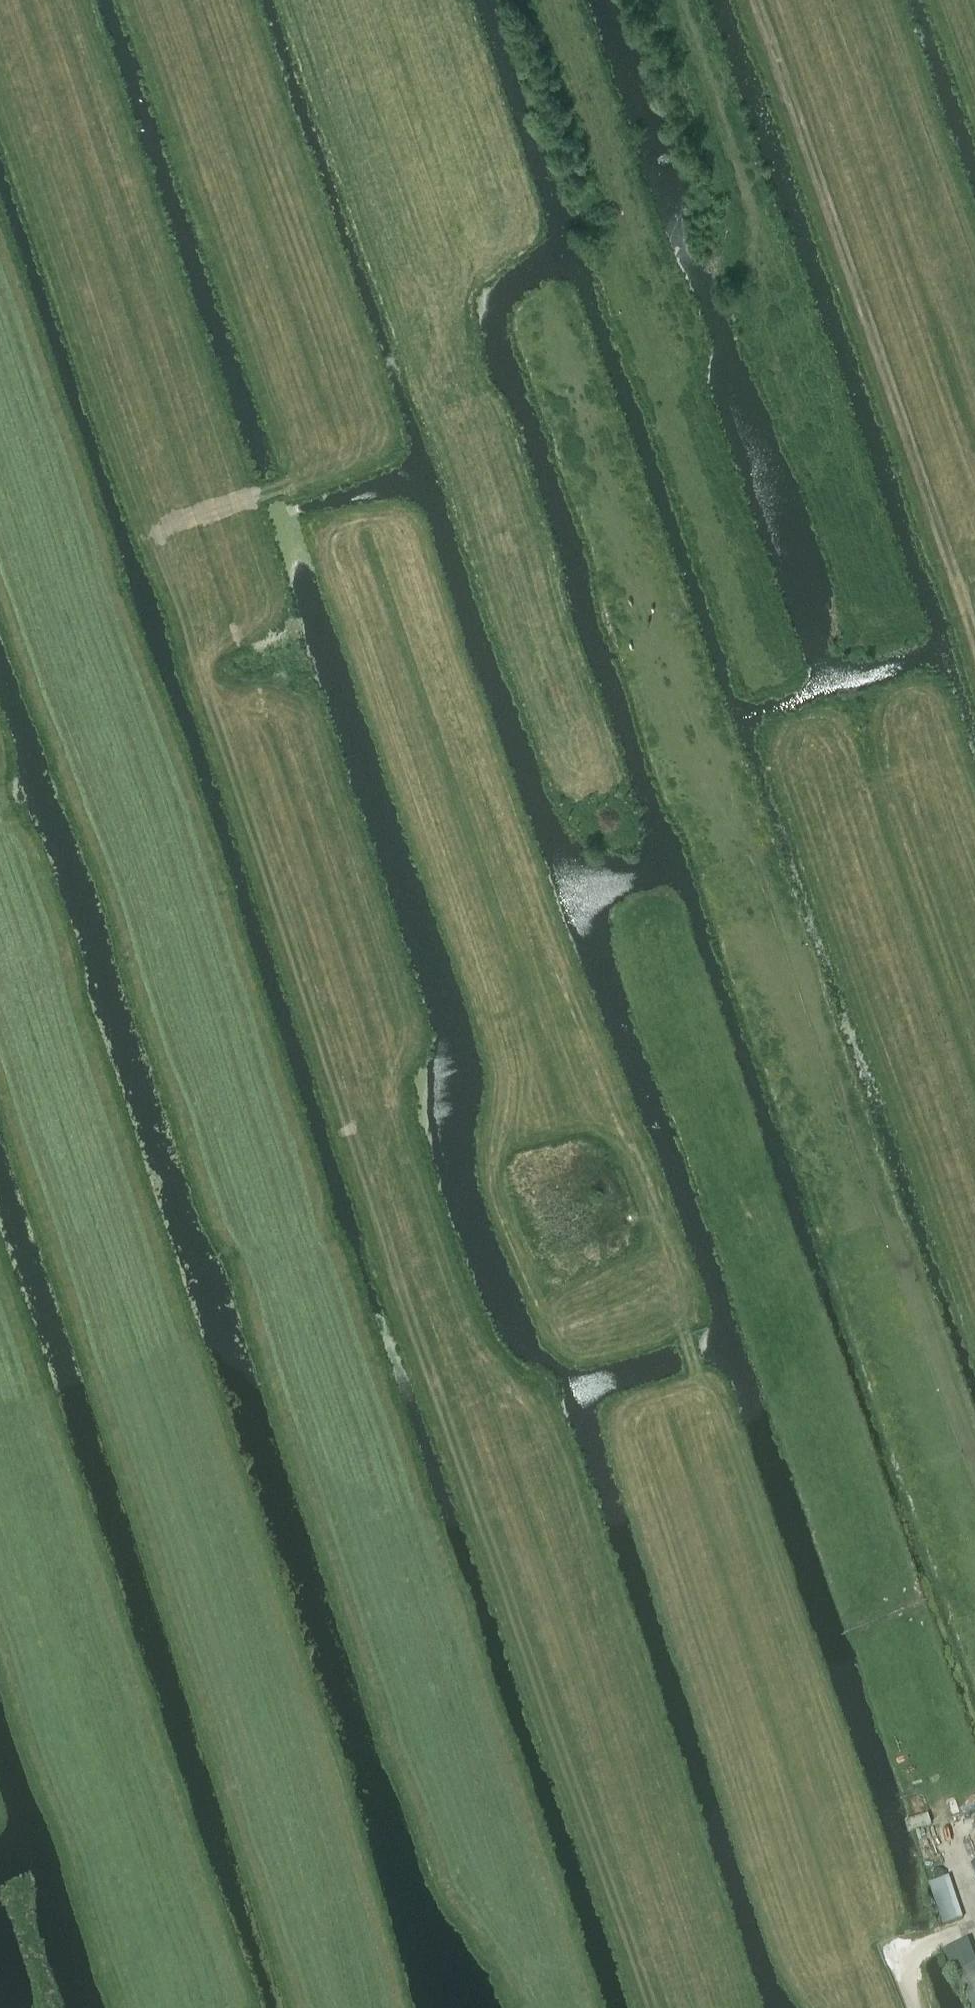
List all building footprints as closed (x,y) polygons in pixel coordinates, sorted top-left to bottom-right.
[(960,1921),(945,1879),(929,1885),(943,1927),(960,1921)] [(972,2007),(974,2007),(974,1992),(967,1995),(972,2007)]
